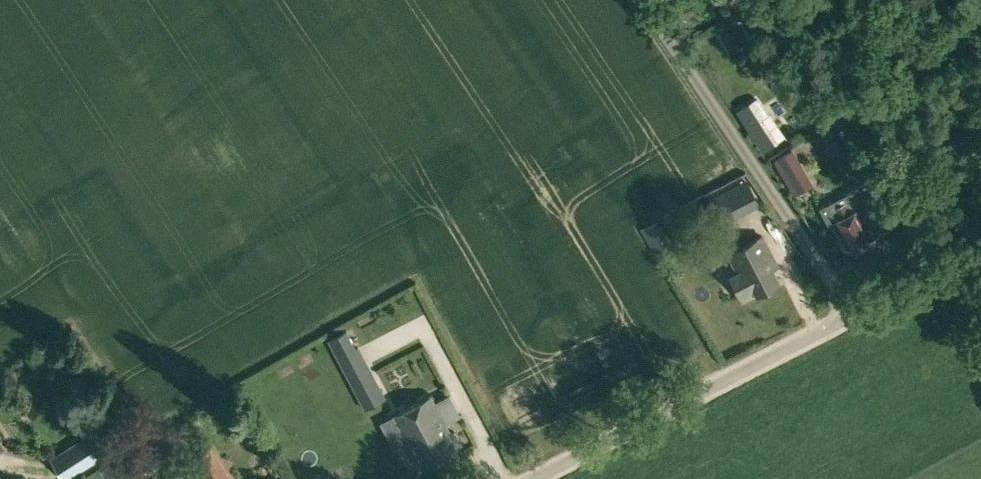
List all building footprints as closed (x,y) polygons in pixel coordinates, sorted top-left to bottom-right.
[(732,12),(744,4),(741,0),(728,0),(725,2),(732,12)] [(755,140),(762,151),(785,137),(770,113),(768,115),(757,98),(737,110),(750,131),(747,133),(752,142),(755,140)] [(774,158),(794,194),(812,184),(792,148),(774,158)] [(747,182),(736,187),(721,195),(731,214),(746,207),(757,201),(747,182)] [(833,220),(847,246),(862,239),(864,242),(885,232),(879,221),(878,222),(866,200),(865,201),(858,188),(820,208),(827,223),(833,220)] [(730,277),(743,303),(781,283),(772,265),(777,262),(762,234),(727,252),(738,273),(730,277)] [(328,340),(363,409),(386,397),(350,328),(345,331),(328,340)] [(394,414),(421,466),(458,447),(457,446),(461,443),(455,432),(452,434),(445,421),(459,414),(449,394),(435,401),(432,394),(394,414)] [(64,476),(114,444),(102,425),(52,458),(64,476)] [(213,445),(194,457),(206,478),(232,478),(213,445)] [(90,478),(140,478),(143,477),(141,474),(153,467),(140,446),(99,467),(100,468),(87,475),(90,478)]
